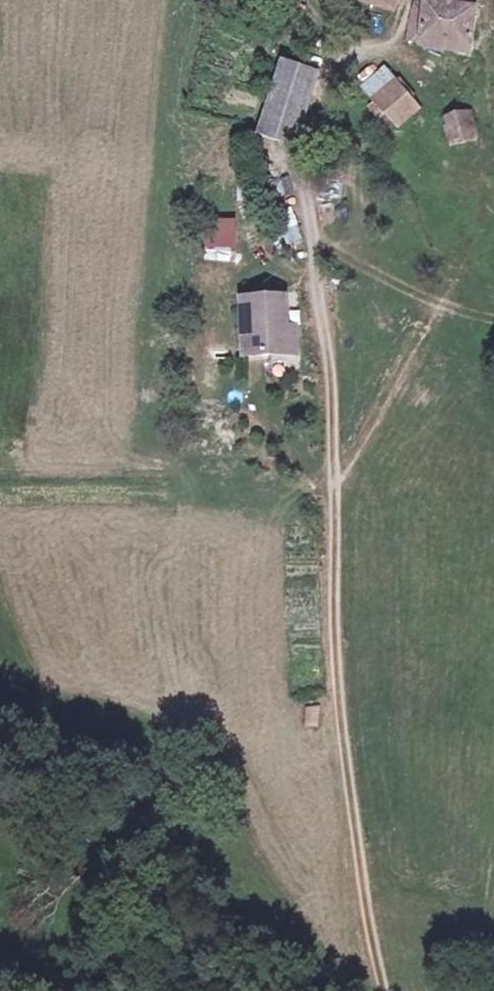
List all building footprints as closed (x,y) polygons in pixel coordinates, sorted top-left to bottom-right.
[(438,55),(458,59),(461,47),(476,50),(485,0),(412,0),(404,36),(419,40),(440,44),(438,55)] [(418,51),(438,55),(440,44),(419,40),(418,51)] [(276,67),(267,110),(260,146),(298,152),(303,124),(312,74),(276,67)] [(372,103),(397,130),(419,113),(406,98),(410,93),(395,80),(387,91),(372,103)] [(473,114),(452,120),(445,121),(453,149),(467,145),(465,136),(479,132),(473,114)] [(287,242),(299,241),(295,207),(283,208),(287,242)] [(235,251),(235,217),(204,217),(205,251),(235,251)] [(239,374),(283,372),(282,355),(281,312),(236,312),(239,374)]
